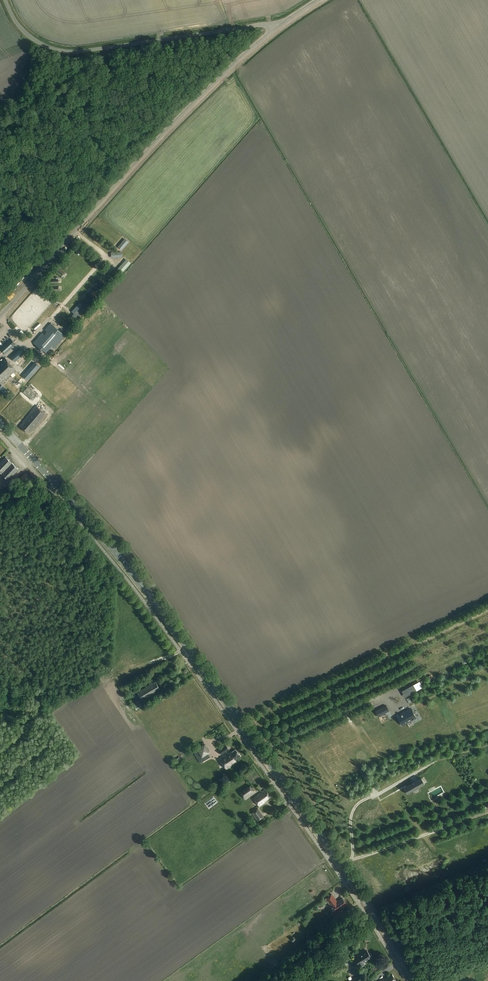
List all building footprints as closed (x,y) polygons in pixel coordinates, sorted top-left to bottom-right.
[(385,18),(392,14),(389,10),(391,9),(385,0),(383,0),(378,3),(381,7),(379,8),(385,18)] [(427,13),(440,5),(437,0),(422,0),(423,2),(421,3),(427,13)] [(117,270),(121,275),(130,267),(126,263),(117,270)] [(53,284),(63,293),(67,288),(57,279),(53,284)] [(29,325),(36,321),(32,315),(26,318),(29,325)] [(63,334),(51,323),(45,330),(47,332),(45,335),(42,333),(33,343),(46,353),(51,347),(63,334)] [(5,354),(16,344),(11,338),(0,348),(5,354)] [(20,348),(11,357),(15,362),(24,354),(20,348)] [(16,371),(6,359),(0,364),(0,385),(16,371)] [(25,375),(23,376),(27,380),(39,366),(38,366),(35,363),(25,375)] [(23,393),(33,400),(37,396),(27,388),(23,393)] [(37,406),(36,407),(23,422),(24,422),(20,427),(28,433),(29,432),(30,433),(46,414),(37,406)] [(0,462),(0,472),(8,479),(18,468),(12,462),(6,456),(0,462)] [(30,479),(26,474),(19,480),(24,485),(30,479)] [(151,693),(159,688),(156,682),(137,693),(142,702),(153,695),(151,693)] [(413,685),(406,689),(410,695),(417,691),(413,685)] [(378,716),(389,711),(386,705),(375,710),(378,716)] [(411,709),(398,717),(402,725),(411,720),(410,718),(415,715),(411,709)] [(197,749),(193,751),(200,763),(204,761),(202,757),(208,754),(210,752),(205,743),(204,744),(204,742),(195,747),(197,749)] [(229,749),(226,746),(219,751),(221,755),(229,749)] [(237,762),(235,760),(240,756),(236,749),(228,755),(228,754),(220,759),(227,770),(237,762)] [(422,786),(419,780),(404,788),(405,791),(407,794),(408,794),(422,786)] [(250,785),(240,793),(246,800),(249,798),(248,796),(250,794),(252,796),(255,793),(250,785)] [(271,796),(266,789),(253,798),(259,806),(265,802),(264,801),(271,796)] [(205,805),(209,810),(218,804),(214,799),(205,805)] [(258,808),(251,813),(258,822),(264,817),(258,808)] [(344,906),(347,904),(343,898),(339,901),(338,900),(336,902),(334,900),(335,899),(332,894),(326,899),(331,906),(330,906),(336,913),(344,907),(344,906)] [(340,912),(331,919),(334,923),(343,917),(340,912)] [(326,920),(317,926),(321,933),(330,926),(326,920)] [(372,957),(367,950),(360,955),(360,956),(355,960),(358,965),(359,965),(360,967),(364,964),(362,960),(363,959),(364,962),(372,957)]
